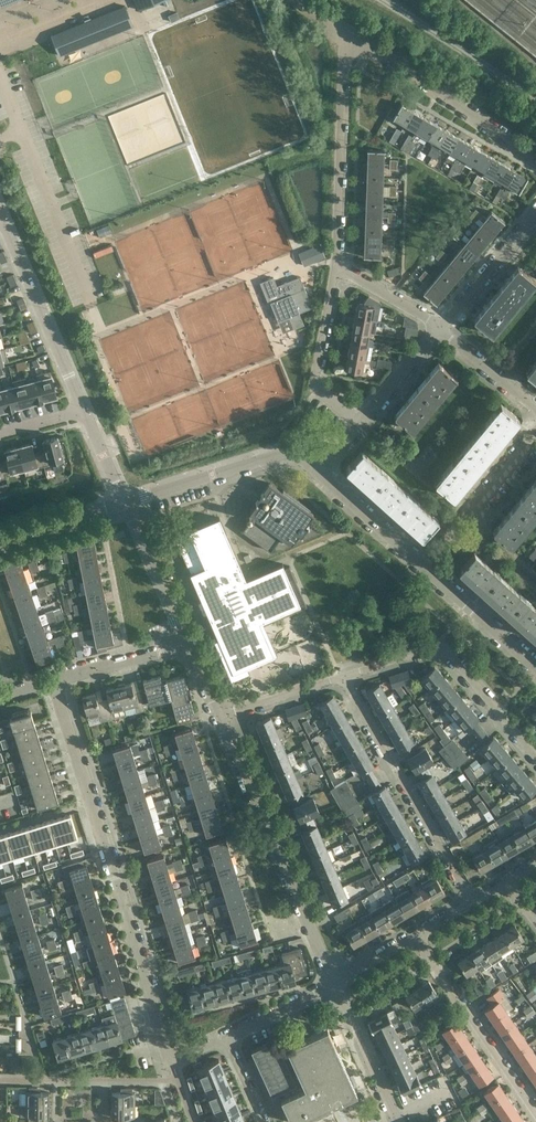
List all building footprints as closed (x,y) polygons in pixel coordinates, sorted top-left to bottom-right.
[(139,10),(163,0),(135,0),(139,10)] [(133,26),(125,6),(51,35),(59,55),(133,26)] [(176,13),(168,16),(171,22),(179,18),(176,13)] [(404,124),(412,111),(401,104),(393,118),(404,124)] [(404,124),(416,131),(424,118),(412,111),(404,124)] [(416,131),(412,137),(417,140),(420,134),(427,138),(435,124),(424,118),(416,131)] [(447,131),(435,124),(427,138),(433,141),(430,147),(431,148),(435,150),(447,131)] [(400,132),(396,130),(389,141),(393,144),(400,132)] [(450,151),(458,138),(447,131),(435,150),(439,153),(440,153),(443,147),(450,151)] [(400,148),(404,150),(412,137),(408,134),(400,148)] [(417,140),(412,137),(404,150),(409,153),(417,140)] [(470,144),(458,138),(450,151),(461,158),(470,144)] [(481,151),(470,144),(461,158),(458,163),(462,166),(466,160),(473,165),(481,151)] [(427,154),(431,157),(435,150),(431,148),(427,154)] [(368,149),(367,163),(384,164),(385,150),(368,149)] [(439,153),(435,150),(431,157),(436,159),(439,153)] [(493,158),(481,151),(473,165),(484,171),(493,158)] [(484,171),(496,178),(504,165),(493,158),(484,171)] [(450,167),(454,170),(458,163),(454,161),(450,167)] [(384,164),(367,163),(367,176),(384,177),(384,164)] [(462,166),(458,163),(454,170),(458,173),(462,166)] [(496,178),(507,185),(516,171),(504,165),(496,178)] [(527,178),(516,171),(507,185),(519,192),(527,178)] [(473,181),(477,183),(481,177),(477,174),(473,181)] [(367,176),(366,189),(383,190),(384,177),(367,176)] [(485,179),(481,177),(477,183),(481,186),(485,179)] [(496,194),(500,197),(504,190),(500,188),(496,194)] [(383,190),(366,189),(366,203),(383,203),(383,190)] [(508,193),(504,190),(500,197),(504,199),(508,193)] [(383,203),(366,203),(365,216),(382,216),(388,217),(388,212),(382,212),(383,203)] [(476,209),(473,213),(479,218),(482,214),(476,209)] [(491,211),(483,222),(495,232),(503,222),(504,222),(505,222),(491,210),(491,211)] [(475,221),(479,218),(473,213),(470,216),(475,221)] [(382,230),(382,216),(365,216),(365,229),(382,230)] [(474,232),(487,242),(495,232),(483,222),(474,232)] [(108,225),(98,229),(101,237),(111,232),(108,225)] [(365,229),(365,242),(381,243),(382,230),(365,229)] [(459,230),(456,233),(461,238),(465,234),(459,230)] [(474,232),(466,242),(478,252),(487,242),(474,232)] [(458,242),(461,238),(456,233),(452,237),(458,242)] [(387,243),(381,243),(365,242),(364,256),(381,257),(381,248),(387,248),(387,243)] [(470,262),(478,252),(466,242),(457,252),(470,262)] [(320,245),(300,254),(304,266),(314,262),(312,257),(323,253),(320,245)] [(442,250),(438,254),(444,259),(447,255),(442,250)] [(457,252),(449,262),(461,273),(470,262),(457,252)] [(441,262),(444,259),(438,254),(435,257),(441,262)] [(440,272),(453,283),(461,273),(449,262),(440,272)] [(518,266),(496,293),(513,307),(535,280),(518,266)] [(425,271),(422,274),(427,279),(431,275),(425,271)] [(440,272),(432,282),(444,293),(453,283),(440,272)] [(424,283),(427,279),(422,274),(418,278),(424,283)] [(289,317),(294,328),(304,324),(299,312),(312,307),(300,276),(277,286),(273,277),(260,283),(269,303),(271,302),(278,321),(289,317)] [(444,293),(432,282),(424,293),(423,292),(422,293),(436,304),(436,303),(444,293)] [(122,285),(111,289),(115,297),(125,293),(122,285)] [(513,307),(496,293),(474,320),(491,334),(513,307)] [(372,319),(372,314),(374,305),(358,302),(355,316),(372,319)] [(377,325),(378,320),(372,319),(355,316),(353,329),(369,332),(376,333),(377,325)] [(416,322),(404,316),(402,325),(418,329),(416,322)] [(417,334),(418,329),(411,327),(408,340),(414,341),(417,336),(417,334)] [(22,343),(31,340),(27,329),(18,332),(22,343)] [(350,342),(373,346),(374,342),(373,340),(368,339),(369,332),(353,329),(350,342)] [(350,342),(348,355),(364,358),(370,359),(373,346),(350,342)] [(8,361),(5,348),(0,349),(0,364),(8,361)] [(362,371),(364,358),(348,355),(345,368),(362,371)] [(378,358),(378,361),(377,365),(391,368),(392,361),(378,358)] [(416,388),(433,403),(456,376),(439,362),(416,388)] [(526,374),(535,382),(535,362),(526,374)] [(38,379),(44,400),(56,396),(51,376),(38,379)] [(26,383),(32,403),(44,400),(38,379),(26,383)] [(14,386),(19,406),(32,403),(26,383),(14,386)] [(2,389),(7,410),(19,406),(14,386),(2,389)] [(416,388),(394,415),(411,429),(433,403),(416,388)] [(479,431),(496,445),(518,418),(501,404),(479,431)] [(479,431),(457,457),(474,471),(496,445),(479,431)] [(63,458),(57,437),(43,440),(45,448),(39,449),(43,464),(63,458)] [(24,469),(43,464),(39,449),(34,451),(32,443),(18,447),(24,469)] [(5,474),(24,469),(18,447),(4,451),(6,458),(1,460),(5,474)] [(372,491),(386,475),(361,452),(346,468),(372,491)] [(474,471),(457,457),(435,484),(452,498),(474,471)] [(386,475),(372,491),(397,514),(412,498),(386,475)] [(515,505),(532,519),(535,514),(535,480),(515,505)] [(282,492),(270,483),(268,482),(262,491),(264,492),(249,513),(253,515),(242,530),(270,551),(281,537),(291,544),(299,534),(301,536),(309,526),(306,524),(313,514),(309,511),(310,510),(310,509),(283,490),(282,490),(283,491),(282,492)] [(0,485),(0,487),(2,495),(10,493),(7,484),(0,485)] [(412,498),(397,514),(423,538),(438,521),(412,498)] [(532,519),(515,505),(493,532),(510,546),(532,519)] [(246,579),(219,517),(190,530),(190,529),(189,529),(189,531),(178,535),(178,534),(174,536),(233,673),(274,655),(262,626),(261,626),(260,622),(300,605),(292,586),(297,584),(289,566),(284,568),(282,564),(276,567),(276,566),(246,579)] [(77,555),(95,551),(92,538),(75,541),(77,555)] [(77,555),(80,567),(97,564),(95,551),(77,555)] [(484,592),(499,575),(474,552),(459,569),(484,592)] [(1,562),(5,575),(22,569),(18,557),(1,562)] [(80,567),(82,580),(100,577),(97,564),(80,567)] [(5,575),(10,588),(27,582),(22,569),(5,575)] [(499,575),(484,592),(510,615),(525,598),(499,575)] [(82,580),(85,593),(102,590),(100,577),(82,580)] [(10,588),(14,600),(31,594),(27,582),(10,588)] [(85,593),(87,606),(105,603),(102,590),(85,593)] [(14,600),(18,613),(35,607),(31,594),(14,600)] [(510,615),(535,638),(535,637),(535,608),(525,598),(510,615)] [(87,606),(90,619),(107,616),(105,603),(87,606)] [(18,613),(22,625),(40,619),(35,607),(18,613)] [(86,628),(87,633),(110,629),(107,616),(90,619),(91,627),(86,628)] [(22,625),(27,638),(44,632),(40,619),(22,625)] [(110,629),(87,633),(88,638),(93,637),(95,646),(112,642),(110,629)] [(27,638),(31,650),(48,644),(44,632),(27,638)] [(79,637),(73,638),(76,650),(82,649),(79,637)] [(52,657),(48,644),(31,650),(35,663),(52,657)] [(421,678),(430,688),(443,677),(434,667),(421,678)] [(403,683),(409,681),(410,681),(407,671),(398,673),(402,684),(403,683)] [(142,702),(143,702),(149,701),(149,703),(171,698),(178,723),(192,719),(190,713),(193,712),(192,709),(190,699),(192,699),(189,689),(187,690),(184,678),(186,678),(184,673),(179,674),(180,676),(161,681),(160,675),(143,680),(145,687),(139,689),(139,690),(139,693),(142,702)] [(394,686),(399,684),(396,674),(389,676),(392,687),(394,686)] [(430,688),(438,698),(451,687),(443,677),(430,688)] [(409,681),(403,683),(408,691),(413,687),(409,681)] [(142,702),(139,693),(134,694),(131,683),(126,684),(124,683),(118,684),(118,686),(125,714),(144,709),(142,702)] [(366,692),(373,704),(386,697),(379,685),(366,692)] [(125,714),(118,686),(106,690),(109,701),(103,702),(108,719),(125,714)] [(406,694),(401,687),(396,690),(402,697),(406,694)] [(443,704),(447,708),(460,697),(451,687),(438,698),(439,699),(434,702),(439,708),(443,704)] [(82,696),(85,707),(88,718),(99,715),(100,721),(108,719),(103,702),(98,703),(95,693),(82,696)] [(320,703),(327,715),(340,707),(333,695),(320,703)] [(373,704),(380,715),(393,708),(386,697),(373,704)] [(447,708),(455,718),(468,707),(460,697),(447,708)] [(418,706),(422,712),(428,708),(424,702),(418,706)] [(296,705),(299,716),(307,713),(303,703),(296,705)] [(408,707),(412,712),(416,708),(413,704),(408,707)] [(292,706),(286,708),(289,719),(290,719),(296,717),(292,706)] [(327,715),(334,726),(347,718),(340,707),(327,715)] [(468,707),(455,718),(464,729),(475,720),(477,717),(468,707)] [(12,728),(33,721),(29,710),(27,711),(27,709),(27,708),(10,713),(10,714),(11,714),(11,716),(9,717),(12,728)] [(380,715),(386,727),(399,719),(393,708),(380,715)] [(420,713),(416,708),(412,712),(415,717),(420,713)] [(432,714),(428,708),(422,712),(426,717),(432,714)] [(256,722),(262,735),(276,728),(271,716),(256,722)] [(334,726),(340,738),(354,730),(347,718),(334,726)] [(386,727),(393,738),(406,730),(399,719),(386,727)] [(480,726),(475,720),(464,729),(469,735),(480,726)] [(12,728),(16,739),(36,733),(40,731),(39,726),(35,728),(33,721),(12,728)] [(434,728),(438,734),(443,730),(439,724),(434,728)] [(432,731),(428,726),(424,729),(427,734),(432,731)] [(178,746),(196,740),(192,727),(174,733),(178,746)] [(262,735),(267,747),(281,741),(276,728),(262,735)] [(340,738),(347,749),(360,741),(354,730),(340,738)] [(399,750),(402,748),(412,742),(406,730),(393,738),(399,750)] [(447,735),(443,730),(438,734),(441,739),(447,735)] [(474,741),(480,747),(490,738),(485,732),(474,741)] [(16,739),(19,750),(40,744),(44,743),(42,738),(38,739),(36,733),(16,739)] [(451,739),(447,735),(442,739),(441,739),(440,740),(444,745),(451,739)] [(490,738),(480,747),(489,758),(502,747),(493,736),(490,738)] [(452,738),(451,739),(444,745),(443,746),(446,750),(448,752),(458,745),(452,738)] [(178,746),(182,759),(200,753),(196,740),(178,746)] [(281,741),(267,747),(272,759),(286,753),(281,741)] [(367,753),(360,741),(347,749),(354,760),(367,753)] [(412,742),(402,748),(406,755),(416,749),(412,742)] [(41,750),(40,744),(19,750),(22,762),(43,755),(47,754),(46,749),(41,750)] [(112,749),(116,762),(134,757),(130,744),(112,749)] [(450,754),(454,759),(463,751),(458,745),(448,752),(450,754)] [(407,757),(411,763),(415,770),(432,760),(425,747),(407,757)] [(489,758),(497,768),(510,757),(502,747),(489,758)] [(450,754),(448,752),(446,750),(442,754),(445,758),(450,754)] [(454,769),(458,765),(468,757),(463,751),(454,759),(449,762),(454,769)] [(186,771),(204,766),(200,753),(182,759),(186,771)] [(272,759),(278,771),(292,765),(286,753),(272,759)] [(354,760),(360,772),(371,766),(373,764),(367,753),(354,760)] [(454,759),(450,754),(445,758),(449,762),(454,759)] [(45,762),(43,755),(22,762),(26,773),(46,767),(51,765),(49,761),(45,762)] [(116,762),(120,775),(138,770),(134,757),(116,762)] [(510,757),(497,768),(506,778),(519,767),(510,757)] [(292,765),(278,771),(283,784),(297,778),(292,765)] [(464,769),(468,775),(473,771),(469,765),(464,769)] [(186,771),(190,784),(208,778),(204,766),(186,771)] [(371,766),(360,772),(364,779),(375,773),(371,766)] [(48,773),(46,767),(26,773),(29,785),(50,778),(54,777),(53,772),(48,773)] [(506,778),(514,788),(527,777),(519,767),(506,778)] [(417,774),(421,780),(431,774),(427,768),(417,774)] [(120,775),(124,788),(141,782),(138,770),(120,775)] [(477,777),(473,771),(468,775),(472,780),(477,777)] [(418,782),(425,793),(438,786),(431,774),(421,780),(418,782)] [(458,777),(465,787),(470,783),(463,774),(458,777)] [(527,777),(514,788),(523,798),(535,787),(527,777)] [(52,785),(50,778),(29,785),(33,796),(53,790),(58,788),(56,783),(52,785)] [(190,784),(194,796),(212,791),(208,778),(190,784)] [(288,796),(291,795),(302,790),(297,778),(283,784),(288,796)] [(364,798),(372,793),(383,787),(379,779),(370,784),(368,785),(369,788),(361,793),(364,798)] [(334,796),(339,793),(350,787),(345,780),(330,789),(334,796)] [(128,800),(145,795),(141,782),(124,788),(128,800)] [(385,786),(383,787),(372,793),(378,805),(391,797),(385,786)] [(438,786),(425,793),(431,805),(444,797),(438,786)] [(339,793),(342,798),(343,800),(353,794),(350,787),(339,793)] [(479,791),(483,796),(488,793),(484,787),(479,791)] [(53,790),(33,796),(36,807),(57,801),(61,800),(60,795),(55,796),(53,790)] [(294,801),(305,797),(302,790),(291,795),(294,801)] [(212,791),(194,796),(198,809),(216,803),(212,791)] [(492,798),(488,793),(483,796),(487,802),(492,798)] [(343,800),(345,803),(347,807),(358,802),(353,794),(343,800)] [(128,800),(132,813),(149,808),(145,795),(128,800)] [(474,799),(481,809),(485,805),(478,796),(474,799)] [(530,807),(535,803),(535,796),(527,801),(530,807)] [(293,806),(296,813),(299,819),(308,816),(319,811),(313,797),(307,800),(295,805),(293,806)] [(378,805),(385,816),(398,808),(391,797),(378,805)] [(431,805),(438,816),(451,809),(444,797),(431,805)] [(523,811),(530,807),(527,801),(520,805),(523,811)] [(198,809),(202,822),(219,816),(216,803),(198,809)] [(500,809),(496,804),(491,808),(495,813),(500,809)] [(136,826),(153,820),(149,808),(132,813),(136,826)] [(385,816),(391,827),(404,820),(398,808),(385,816)] [(438,816),(444,827),(457,820),(451,809),(438,816)] [(501,816),(504,822),(512,818),(507,812),(501,816)] [(348,815),(351,821),(356,818),(354,813),(348,815)] [(77,838),(70,814),(69,814),(69,815),(59,818),(66,841),(76,838),(77,838)] [(219,816),(202,822),(206,835),(223,829),(219,816)] [(497,826),(504,822),(501,816),(494,820),(497,826)] [(66,841),(59,818),(48,821),(55,844),(66,841)] [(359,823),(356,818),(351,821),(354,826),(359,823)] [(302,823),(302,824),(304,829),(312,826),(309,819),(302,823)] [(136,826),(140,838),(157,833),(153,820),(136,826)] [(411,831),(404,820),(391,827),(398,839),(411,831)] [(464,831),(457,820),(444,827),(451,839),(464,831)] [(532,840),(535,838),(535,820),(525,827),(532,840)] [(55,844),(48,821),(38,825),(45,847),(55,844)] [(302,830),(307,842),(321,836),(316,824),(312,826),(304,829),(302,830)] [(45,847),(38,825),(27,828),(34,851),(45,847)] [(475,831),(478,837),(485,833),(482,827),(475,831)] [(512,835),(519,848),(532,840),(525,827),(512,835)] [(34,851),(27,828),(16,831),(23,854),(34,851)] [(23,854),(16,831),(5,835),(12,857),(23,854)] [(418,842),(411,831),(398,839),(405,850),(418,842)] [(471,841),(478,837),(475,831),(459,841),(462,847),(472,842),(471,841)] [(157,833),(140,838),(144,851),(161,846),(157,833)] [(5,835),(0,836),(0,856),(2,861),(12,857),(5,835)] [(499,842),(506,855),(519,848),(512,835),(499,842)] [(307,842),(312,855),(326,849),(321,836),(307,842)] [(361,839),(363,845),(369,842),(366,837),(361,839)] [(208,843),(212,856),(230,851),(226,838),(208,843)] [(381,842),(378,838),(370,842),(372,847),(381,842)] [(371,847),(369,842),(363,845),(366,850),(371,847)] [(424,854),(418,842),(405,850),(411,862),(424,854)] [(486,850),(493,863),(506,855),(499,842),(486,850)] [(312,855),(317,867),(332,861),(326,849),(312,855)] [(493,863),(486,850),(472,858),(480,871),(493,863)] [(230,851),(212,856),(216,869),(234,864),(230,851)] [(146,860),(150,873),(168,868),(163,854),(146,860)] [(317,867),(323,879),(337,873),(332,861),(317,867)] [(72,882),(90,877),(86,864),(68,869),(72,882)] [(216,869),(220,882),(238,876),(234,864),(216,869)] [(423,870),(419,864),(412,868),(415,874),(423,870)] [(168,868),(150,873),(154,886),(171,880),(168,868)] [(406,872),(399,876),(402,881),(410,877),(406,872)] [(323,879),(328,892),(342,885),(337,873),(323,879)] [(238,876),(220,882),(224,894),(241,889),(238,876)] [(395,886),(402,881),(399,876),(392,880),(395,886)] [(72,882),(76,895),(93,889),(90,877),(72,882)] [(379,884),(376,877),(371,880),(374,887),(379,884)] [(423,887),(430,900),(444,892),(436,879),(423,887)] [(154,886),(158,898),(175,893),(171,880),(154,886)] [(4,889),(8,902),(25,897),(21,884),(4,889)] [(347,898),(342,885),(328,892),(333,904),(347,898)] [(380,887),(373,891),(376,897),(384,893),(380,887)] [(423,887),(410,894),(418,907),(430,900),(423,887)] [(76,895),(80,907),(97,902),(93,889),(76,895)] [(224,894),(228,907),(245,902),(241,889),(224,894)] [(369,901),(376,897),(373,891),(366,895),(369,901)] [(175,893),(158,898),(162,911),(179,906),(175,893)] [(418,907),(410,894),(397,902),(405,915),(418,907)] [(8,902),(12,915),(29,909),(25,897),(8,902)] [(384,909),(392,922),(405,915),(397,902),(393,904),(390,899),(382,904),(385,909),(384,909)] [(80,907),(84,920),(101,915),(97,902),(80,907)] [(232,920),(249,914),(245,902),(228,907),(232,920)] [(357,907),(355,902),(348,906),(351,912),(357,907)] [(162,911),(166,924),(183,918),(179,906),(162,911)] [(348,906),(334,915),(337,921),(351,912),(348,906)] [(33,922),(29,909),(12,915),(16,927),(33,922)] [(392,922),(384,909),(371,917),(379,930),(392,922)] [(232,920),(236,932),(253,927),(249,914),(232,920)] [(105,927),(101,915),(84,920),(88,932),(105,927)] [(356,920),(359,924),(366,937),(379,930),(371,917),(367,920),(364,915),(356,920)] [(183,918),(166,924),(170,936),(187,931),(183,918)] [(366,937),(359,924),(356,920),(343,928),(346,932),(353,945),(366,937)] [(16,927),(20,940),(37,935),(33,922),(16,927)] [(502,933),(511,946),(522,939),(514,926),(502,933)] [(105,927),(88,932),(91,945),(109,940),(105,927)] [(253,927),(236,932),(240,945),(257,940),(253,927)] [(170,936),(174,949),(191,943),(187,931),(170,936)] [(491,940),(499,953),(511,946),(502,933),(491,940)] [(37,935),(20,940),(23,953),(41,947),(37,935)] [(109,940),(91,945),(85,947),(89,960),(95,958),(113,952),(109,940)] [(499,953),(491,940),(480,947),(491,964),(502,957),(499,953)] [(191,943),(174,949),(178,962),(195,957),(191,943)] [(271,945),(262,947),(263,953),(273,951),(271,945)] [(23,953),(27,965),(45,960),(41,947),(23,953)] [(480,947),(469,954),(477,967),(480,971),(491,964),(480,947)] [(277,966),(282,985),(294,982),(293,978),(306,974),(299,948),(281,953),(284,964),(277,966)] [(254,949),(245,952),(247,957),(256,955),(254,949)] [(531,962),(535,959),(535,950),(527,956),(531,962)] [(113,952),(95,958),(99,970),(116,965),(113,952)] [(238,960),(247,957),(245,952),(236,954),(238,960)] [(477,967),(469,954),(457,962),(466,975),(477,967)] [(229,956),(220,959),(221,964),(230,962),(229,956)] [(212,967),(221,964),(220,959),(210,961),(212,967)] [(27,965),(31,978),(48,973),(45,960),(27,965)] [(513,962),(508,966),(512,973),(518,970),(513,962)] [(203,963),(194,966),(195,971),(205,969),(203,963)] [(99,970),(103,983),(120,978),(116,965),(99,970)] [(189,973),(195,971),(194,966),(175,971),(177,977),(189,974),(189,973)] [(264,970),(269,988),(282,985),(277,966),(264,970)] [(237,972),(238,976),(243,995),(256,992),(251,973),(250,969),(237,972)] [(502,969),(496,973),(501,981),(507,977),(502,969)] [(251,973),(256,992),(269,988),(264,970),(251,973)] [(31,978),(35,991),(52,985),(48,973),(31,978)] [(225,980),(230,999),(243,995),(238,976),(225,980)] [(491,976),(485,979),(490,987),(496,984),(491,976)] [(124,991),(120,978),(103,983),(107,996),(124,991)] [(213,983),(217,1002),(230,999),(225,980),(213,983)] [(417,989),(426,1001),(428,1005),(438,998),(436,994),(437,994),(428,981),(417,989)] [(200,987),(205,1005),(217,1002),(213,983),(200,987)] [(480,983),(474,986),(479,994),(485,991),(480,983)] [(35,991),(39,1003),(56,998),(52,985),(35,991)] [(205,1005),(200,987),(187,990),(188,995),(179,998),(182,1010),(192,1008),(192,1009),(205,1005)] [(525,994),(528,997),(535,992),(533,988),(525,994)] [(426,1001),(417,989),(406,996),(415,1009),(426,1001)] [(484,1010),(492,1021),(505,1011),(498,1001),(504,998),(498,989),(486,998),(491,1005),(484,1010)] [(522,994),(515,999),(518,1003),(525,998),(522,994)] [(125,1003),(123,997),(109,1001),(111,1007),(125,1003)] [(60,1011),(56,998),(39,1003),(43,1016),(60,1011)] [(125,1003),(111,1007),(113,1013),(127,1009),(125,1003)] [(523,1010),(525,1013),(532,1008),(530,1005),(523,1010)] [(439,1019),(449,1013),(444,1006),(434,1012),(439,1019)] [(535,1012),(532,1008),(525,1013),(528,1017),(535,1012)] [(127,1009),(113,1013),(115,1020),(129,1016),(127,1009)] [(492,1021),(499,1032),(513,1022),(505,1011),(492,1021)] [(368,1021),(373,1032),(392,1023),(400,1019),(397,1015),(390,1019),(387,1012),(368,1021)] [(51,1025),(61,1022),(59,1016),(50,1019),(51,1025)] [(129,1016),(115,1020),(115,1021),(117,1026),(131,1022),(129,1016)] [(430,1026),(425,1017),(420,1020),(424,1029),(430,1026)] [(117,1026),(115,1021),(103,1025),(109,1043),(121,1039),(119,1032),(117,1026)] [(449,1041),(463,1032),(455,1021),(442,1030),(449,1041)] [(117,1026),(119,1032),(133,1028),(131,1022),(117,1026)] [(499,1032),(507,1042),(520,1033),(513,1022),(499,1032)] [(392,1023),(373,1032),(378,1042),(397,1033),(392,1023)] [(109,1043),(103,1025),(90,1028),(96,1047),(109,1043)] [(96,1047),(90,1028),(78,1032),(84,1051),(96,1047)] [(121,1039),(128,1037),(135,1035),(133,1028),(119,1032),(121,1039)] [(357,1093),(326,1028),(286,1047),(290,1055),(284,1058),(275,1039),(251,1051),(272,1096),(282,1090),(285,1096),(280,1098),(291,1121),(294,1121),(357,1093)] [(84,1051),(78,1032),(65,1036),(71,1055),(84,1051)] [(449,1041),(457,1052),(470,1043),(463,1032),(449,1041)] [(397,1033),(378,1042),(383,1052),(402,1043),(397,1033)] [(507,1042),(514,1053),(527,1044),(520,1033),(507,1042)] [(71,1055),(65,1036),(52,1041),(58,1059),(71,1055)] [(442,1041),(434,1046),(437,1049),(444,1044),(442,1041)] [(406,1053),(402,1043),(383,1052),(388,1062),(406,1053)] [(464,1062),(477,1053),(470,1043),(457,1052),(464,1062)] [(527,1044),(514,1053),(521,1064),(535,1054),(527,1044)] [(441,1057),(444,1060),(451,1055),(449,1051),(441,1057)] [(388,1062),(393,1072),(411,1063),(406,1053),(388,1062)] [(464,1062),(471,1073),(485,1064),(477,1053),(464,1062)] [(529,1074),(535,1069),(535,1056),(535,1054),(521,1064),(529,1074)] [(454,1059),(451,1055),(444,1060),(447,1064),(454,1059)] [(197,1068),(202,1079),(202,1080),(223,1071),(218,1059),(209,1063),(207,1061),(201,1063),(202,1066),(197,1068)] [(416,1074),(411,1063),(393,1072),(397,1082),(416,1074)] [(485,1064),(471,1073),(479,1084),(492,1075),(485,1064)] [(228,1082),(223,1071),(202,1080),(202,1079),(199,1080),(204,1092),(228,1082)] [(456,1078),(459,1082),(466,1077),(463,1073),(456,1078)] [(416,1074),(397,1082),(402,1093),(421,1084),(416,1074)] [(469,1081),(466,1077),(459,1082),(461,1086),(469,1081)] [(232,1093),(228,1082),(204,1092),(209,1103),(232,1093)] [(484,1092),(491,1103),(505,1094),(497,1083),(484,1092)] [(36,1088),(29,1088),(29,1093),(26,1093),(26,1105),(49,1105),(49,1093),(36,1093),(36,1088)] [(113,1093),(112,1105),(135,1105),(135,1093),(132,1093),(132,1088),(125,1088),(125,1093),(113,1093)] [(160,1089),(154,1089),(154,1104),(164,1104),(160,1089)] [(237,1104),(232,1093),(209,1103),(213,1114),(237,1104)] [(505,1094),(491,1103),(499,1113),(512,1104),(505,1094)] [(476,1107),(479,1111),(486,1106),(484,1102),(476,1107)] [(237,1104),(213,1114),(217,1121),(225,1121),(241,1115),(237,1104)] [(505,1121),(509,1121),(519,1115),(512,1104),(499,1113),(505,1121)] [(29,1117),(29,1121),(36,1121),(36,1117),(49,1117),(49,1105),(26,1105),(20,1105),(20,1117),(26,1117),(29,1117)] [(132,1117),(135,1117),(135,1105),(112,1105),(112,1117),(125,1117),(125,1121),(132,1121),(132,1117)] [(489,1110),(486,1106),(479,1111),(481,1115),(489,1110)] [(287,1112),(284,1107),(272,1112),(276,1121),(278,1121),(289,1117),(287,1112)]
